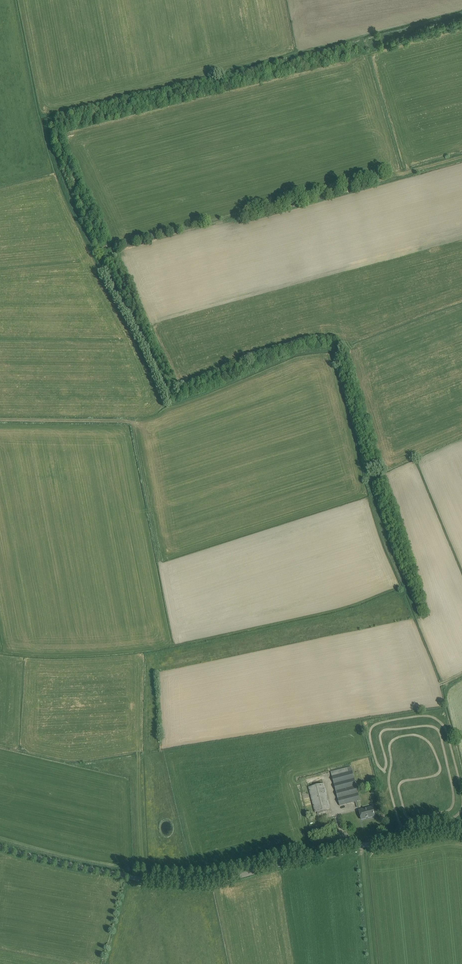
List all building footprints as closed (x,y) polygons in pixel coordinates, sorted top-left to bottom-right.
[(351,767),(331,772),(332,776),(340,806),(357,801),(360,801),(357,789),(352,771),(351,767)] [(317,812),(317,814),(327,812),(327,809),(330,808),(323,783),(308,787),(315,812),(317,812)] [(375,816),(372,807),(372,808),(360,811),(359,810),(359,811),(362,820),(375,816)]
